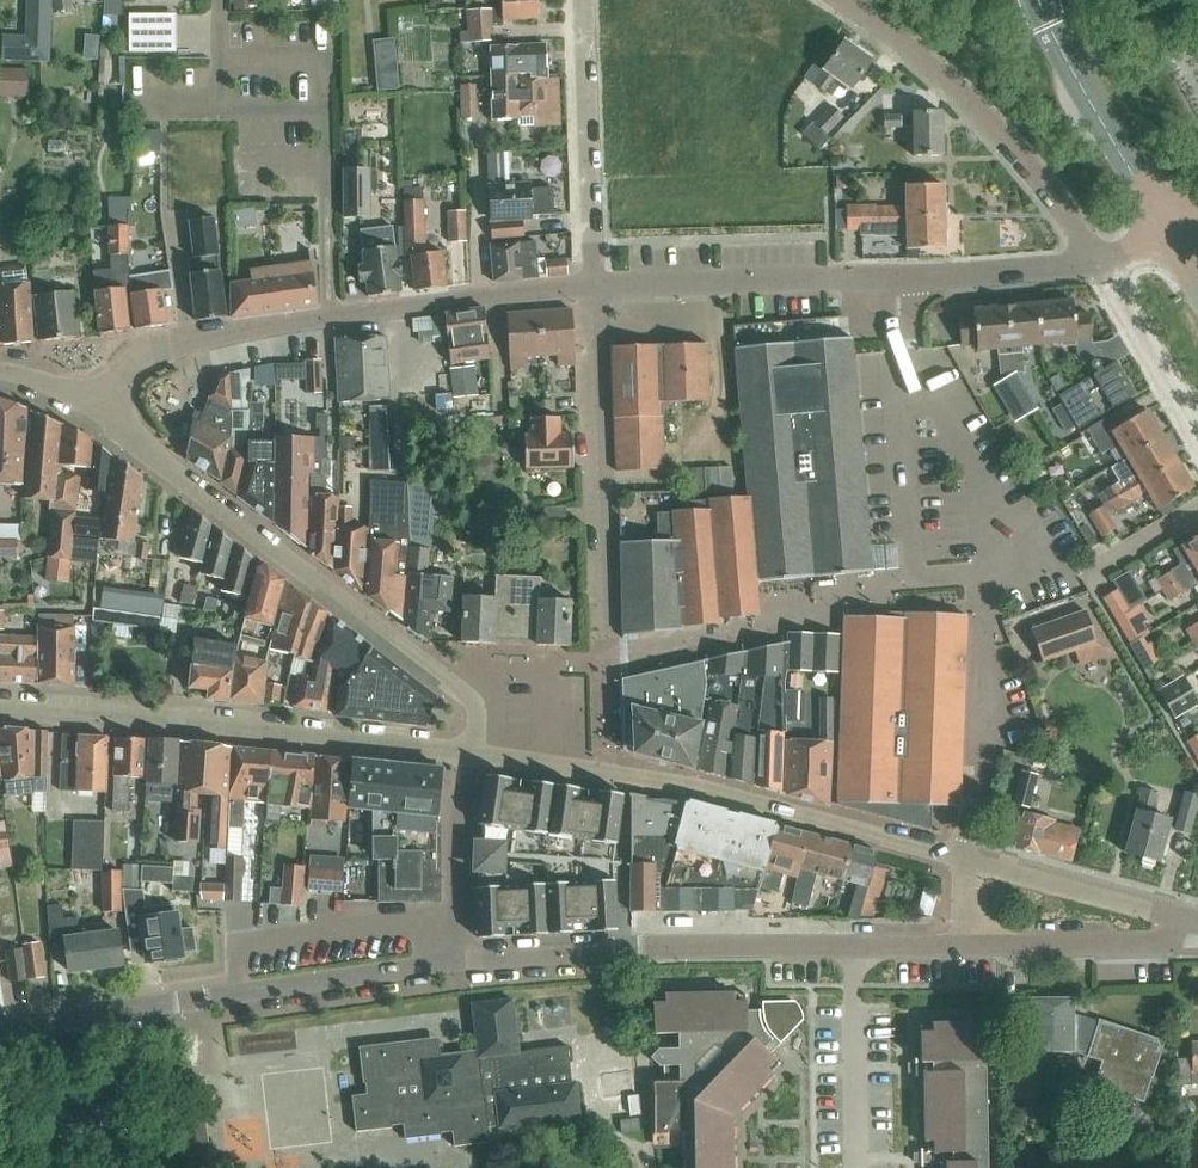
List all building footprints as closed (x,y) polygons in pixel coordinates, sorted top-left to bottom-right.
[(49,0),(30,0),(35,34),(53,31),(49,0)] [(54,9),(70,7),(69,0),(53,0),(54,9)] [(468,28),(469,42),(494,40),(493,25),(502,25),(502,19),(537,17),(535,0),(500,0),(501,7),(467,10),(468,28)] [(128,13),(128,32),(166,32),(166,12),(128,13)] [(128,32),(128,51),(166,51),(166,32),(128,32)] [(833,79),(846,87),(849,89),(872,56),(844,37),(821,71),(813,64),(804,76),(812,83),(824,92),(833,79)] [(490,45),(491,75),(529,73),(529,78),(546,78),(545,44),(490,45)] [(27,95),(27,70),(0,70),(0,95),(27,95)] [(532,123),(556,123),(555,77),(546,78),(529,78),(529,73),(491,75),(492,118),(518,118),(518,111),(531,110),(532,123)] [(458,84),(460,118),(476,117),(474,84),(458,84)] [(793,97),(805,109),(815,100),(802,87),(793,97)] [(82,102),(94,103),(95,90),(83,89),(82,102)] [(829,139),(847,120),(830,105),(813,123),(829,139)] [(899,126),(911,125),(912,155),(941,154),(939,109),(911,110),(911,115),(900,115),(899,114),(882,114),(882,127),(900,127),(899,126)] [(670,126),(648,126),(648,140),(670,140),(670,126)] [(158,129),(135,130),(136,148),(158,147),(158,129)] [(485,153),(486,181),(499,181),(499,167),(507,166),(506,152),(485,153)] [(341,167),(342,217),(370,217),(369,167),(341,167)] [(835,188),(848,187),(847,175),(834,175),(835,188)] [(441,250),(424,252),(423,223),(418,223),(418,199),(422,200),(422,186),(411,186),(411,180),(402,180),(402,199),(403,224),(402,224),(402,256),(410,255),(415,290),(446,285),(441,250)] [(873,204),(859,204),(860,217),(874,217),(896,216),(905,216),(942,215),(941,183),(904,184),(905,205),(873,206),(873,204)] [(530,216),(530,215),(552,213),(551,186),(529,188),(528,184),(488,186),(489,218),(530,216)] [(123,287),(129,286),(126,198),(108,199),(108,215),(107,215),(109,268),(92,270),(100,333),(128,329),(123,287)] [(859,204),(846,205),(846,206),(846,219),(846,230),(860,230),(860,217),(859,204)] [(446,210),(447,241),(466,240),(465,210),(446,210)] [(942,215),(905,216),(906,248),(943,247),(942,215)] [(874,217),(860,217),(860,230),(874,229),(874,227),(896,227),(896,216),(874,217)] [(196,318),(223,314),(218,271),(216,271),(214,252),(216,252),(211,220),(189,223),(193,256),(201,255),(204,274),(190,276),(196,318)] [(489,223),(491,238),(522,235),(521,220),(489,223)] [(365,280),(367,295),(400,291),(399,276),(401,276),(399,259),(397,259),(395,244),(393,244),(391,226),(360,230),(362,248),(363,263),(356,264),(358,281),(365,280)] [(531,277),(544,276),(566,274),(565,258),(543,260),(543,257),(536,258),(534,240),(490,244),(494,281),(531,277)] [(47,253),(35,254),(34,293),(39,339),(77,335),(72,290),(51,292),(47,253)] [(271,274),(276,311),(316,306),(310,260),(270,265),(271,274)] [(32,340),(29,281),(26,282),(25,265),(0,268),(0,344),(32,340)] [(229,282),(229,317),(276,311),(271,274),(270,265),(263,266),(250,268),(251,279),(229,282)] [(167,324),(161,291),(172,289),(169,269),(129,275),(129,284),(136,328),(167,324)] [(1072,298),(1035,302),(1039,343),(1075,340),(1076,353),(1080,352),(1093,373),(1056,395),(1066,413),(1074,425),(1076,428),(1129,397),(1095,341),(1091,341),(1088,312),(1074,313),(1072,298)] [(1035,302),(1005,305),(1012,371),(1023,370),(1020,345),(1039,343),(1035,302)] [(957,316),(960,345),(976,343),(977,349),(997,347),(999,372),(1012,371),(1005,305),(971,308),(972,314),(957,316)] [(444,313),(447,341),(449,362),(487,358),(486,343),(487,342),(485,307),(444,313)] [(570,308),(538,311),(541,354),(555,353),(556,364),(574,363),(570,308)] [(524,355),(541,354),(538,311),(505,313),(510,368),(525,366),(524,355)] [(1104,345),(1110,356),(1124,349),(1113,328),(1095,338),(1100,347),(1104,345)] [(387,398),(383,336),(335,339),(339,401),(387,398)] [(851,336),(733,346),(746,499),(748,499),(756,584),(871,570),(853,354),(851,336)] [(707,400),(705,343),(610,345),(613,470),(663,468),(661,401),(707,400)] [(301,360),(284,359),(283,397),(296,398),(297,374),(300,374),(301,360)] [(305,360),(306,393),(320,392),(319,359),(305,360)] [(448,367),(450,395),(474,393),(471,364),(448,367)] [(247,457),(247,426),(248,370),(248,368),(240,369),(229,371),(231,435),(221,480),(220,484),(237,495),(247,457)] [(185,457),(221,480),(231,435),(229,371),(215,373),(201,412),(197,410),(194,419),(185,457)] [(996,385),(1015,417),(1031,407),(1013,375),(996,385)] [(23,483),(27,406),(0,398),(0,482),(23,483)] [(1119,443),(1127,457),(1161,436),(1145,409),(1136,415),(1129,402),(1085,429),(1099,452),(1113,443),(1115,446),(1119,443)] [(393,469),(392,427),(389,404),(367,405),(367,469),(393,469)] [(45,559),(70,561),(75,511),(76,512),(76,505),(79,476),(59,474),(60,463),(64,423),(31,409),(26,498),(50,500),(50,506),(51,506),(46,556),(45,559)] [(318,436),(313,436),(313,450),(325,451),(326,413),(314,412),(314,427),(318,427),(318,436)] [(1064,431),(1074,425),(1066,413),(1056,419),(1064,431)] [(528,434),(523,434),(524,467),(572,466),(571,433),(558,433),(558,416),(528,417),(528,434)] [(96,440),(64,423),(60,463),(89,466),(85,488),(108,490),(111,475),(114,456),(96,440)] [(237,495),(273,522),(274,473),(274,472),(275,441),(260,441),(261,426),(247,426),(247,457),(237,495)] [(327,451),(325,451),(313,450),(313,436),(275,435),(275,441),(274,472),(274,473),(273,522),(306,547),(307,471),(309,470),(309,475),(320,471),(321,457),(327,458),(327,451)] [(1119,480),(1103,490),(1100,491),(1106,502),(1176,461),(1161,436),(1127,457),(1135,470),(1119,480)] [(141,474),(114,456),(111,475),(108,490),(101,538),(133,542),(141,474)] [(329,458),(327,458),(321,457),(320,471),(309,475),(309,550),(333,568),(338,507),(338,495),(325,495),(326,475),(329,474),(329,458)] [(1173,508),(1169,501),(1192,487),(1176,461),(1106,502),(1087,514),(1100,537),(1116,528),(1109,516),(1116,512),(1132,502),(1131,501),(1147,491),(1162,515),(1173,508)] [(689,493),(732,491),(731,465),(689,467),(689,493)] [(408,509),(408,506),(406,482),(369,479),(370,507),(364,594),(401,619),(410,547),(408,509)] [(756,584),(748,499),(746,499),(686,500),(686,511),(656,512),(656,540),(619,541),(621,638),(618,639),(681,629),(721,621),(758,612),(756,584)] [(410,547),(401,619),(403,621),(402,625),(426,640),(429,608),(447,609),(449,578),(433,576),(433,574),(422,573),(426,519),(427,507),(408,506),(408,509),(410,547)] [(565,523),(565,506),(544,506),(545,523),(565,523)] [(350,507),(338,507),(333,568),(361,590),(367,527),(349,526),(350,507)] [(178,556),(201,562),(202,562),(212,524),(191,508),(178,556)] [(90,535),(92,518),(76,516),(74,533),(90,535)] [(21,539),(22,523),(0,523),(0,538),(21,539)] [(1164,589),(1197,568),(1197,523),(1176,536),(1181,544),(1172,549),(1177,557),(1179,561),(1177,566),(1174,569),(1157,578),(1164,589)] [(198,572),(222,578),(223,578),(233,541),(212,524),(202,562),(201,562),(198,572)] [(129,559),(127,573),(144,575),(148,543),(136,541),(134,556),(129,555),(129,559)] [(219,589),(245,596),(255,558),(233,541),(223,578),(222,578),(219,589)] [(70,561),(45,559),(44,579),(68,582),(70,561)] [(244,621),(237,644),(234,659),(228,700),(262,703),(266,659),(271,639),(275,640),(287,584),(285,583),(285,580),(267,565),(263,569),(258,568),(247,608),(244,621)] [(1164,589),(1170,600),(1197,583),(1197,568),(1164,589)] [(539,577),(496,575),(495,596),(493,642),(568,645),(570,599),(538,598),(539,577)] [(145,581),(147,601),(161,600),(159,579),(145,581)] [(269,648),(294,655),(312,601),(310,600),(293,586),(292,587),(287,584),(275,640),(271,639),(269,648)] [(183,587),(179,600),(191,603),(194,590),(183,587)] [(1101,596),(1114,619),(1128,610),(1115,588),(1101,596)] [(117,593),(114,608),(145,612),(147,597),(117,593)] [(493,642),(495,596),(463,595),(462,641),(493,642)] [(203,609),(214,611),(217,599),(206,596),(203,609)] [(1028,626),(1068,614),(1062,596),(1023,608),(1028,626)] [(288,671),(298,673),(306,675),(327,613),(312,601),(294,655),(292,659),(288,671)] [(236,605),(233,617),(244,621),(247,608),(236,605)] [(1128,610),(1114,619),(1123,632),(1137,623),(1145,618),(1137,605),(1128,610)] [(90,620),(126,626),(160,630),(162,618),(91,607),(90,620)] [(1096,641),(1084,609),(1030,629),(1041,661),(1073,649),(1079,665),(1114,652),(1096,641)] [(930,830),(930,804),(957,805),(965,614),(904,611),(904,617),(843,615),(842,633),(836,804),(930,830)] [(295,704),(325,708),(329,688),(331,679),(346,679),(352,671),(355,672),(370,646),(330,615),(327,613),(306,675),(298,673),(292,704),(295,704)] [(73,615),(59,615),(38,615),(38,636),(37,683),(73,685),(73,627),(73,615)] [(1193,638),(1197,635),(1197,621),(1187,628),(1193,638)] [(786,641),(785,671),(837,673),(838,633),(787,631),(786,641)] [(37,683),(38,636),(0,635),(0,681),(37,683)] [(207,697),(228,700),(234,659),(237,644),(194,638),(189,686),(208,688),(207,697)] [(1136,652),(1145,667),(1166,655),(1157,640),(1136,652)] [(730,682),(727,701),(739,704),(733,732),(747,735),(748,728),(756,728),(784,730),(786,730),(787,730),(786,717),(785,688),(785,671),(786,641),(731,653),(731,654),(730,682)] [(333,716),(357,719),(388,723),(391,727),(396,723),(424,727),(437,697),(397,666),(396,661),(390,661),(370,646),(355,672),(352,671),(346,679),(331,679),(329,688),(325,708),(333,710),(333,716)] [(706,678),(702,697),(709,699),(709,697),(727,701),(730,682),(731,654),(731,653),(703,659),(706,678)] [(626,675),(619,677),(621,744),(626,746),(632,747),(632,752),(635,753),(635,752),(655,758),(668,762),(668,761),(689,767),(688,767),(691,768),(692,765),(691,765),(702,697),(706,678),(703,659),(700,659),(696,660),(696,661),(666,668),(666,667),(656,669),(656,670),(626,677),(626,675)] [(1159,691),(1166,703),(1190,688),(1183,676),(1159,691)] [(278,685),(266,683),(263,700),(276,702),(278,685)] [(803,688),(785,688),(786,717),(804,717),(803,688)] [(1166,703),(1173,715),(1197,701),(1190,688),(1166,703)] [(709,699),(695,767),(722,776),(723,776),(751,784),(753,785),(754,785),(757,756),(756,728),(748,728),(747,735),(733,732),(739,704),(727,701),(709,697),(709,699)] [(783,793),(829,805),(832,739),(831,739),(831,697),(820,698),(820,740),(785,738),(783,793)] [(3,780),(4,796),(33,793),(32,791),(44,791),(45,776),(47,776),(47,731),(0,727),(0,758),(3,780)] [(757,756),(754,785),(781,792),(784,731),(784,730),(756,728),(757,756)] [(1197,762),(1197,732),(1185,740),(1197,762)] [(64,762),(62,790),(105,792),(107,736),(83,736),(64,733),(61,761),(64,762)] [(147,738),(115,736),(111,809),(127,810),(129,776),(145,777),(147,738)] [(157,783),(177,783),(174,810),(172,841),(198,843),(200,809),(195,809),(198,794),(206,794),(209,744),(180,741),(147,738),(145,777),(144,782),(157,783)] [(211,847),(227,847),(227,826),(228,795),(232,746),(220,745),(209,744),(206,794),(214,794),(211,847)] [(242,827),(243,800),(265,802),(266,802),(268,784),(269,750),(232,746),(228,795),(227,826),(242,827)] [(313,754),(269,750),(268,784),(266,802),(265,802),(263,822),(278,823),(279,805),(311,806),(312,787),(313,754)] [(316,755),(312,818),(310,826),(324,827),(325,819),(344,820),(348,799),(347,758),(316,755)] [(350,806),(377,809),(436,815),(436,814),(440,768),(352,758),(350,806)] [(1037,773),(1035,773),(1036,770),(1022,767),(1021,769),(1019,769),(1011,802),(1029,807),(1037,773)] [(478,936),(534,933),(555,783),(485,773),(478,823),(480,824),(482,842),(476,842),(475,868),(481,868),(477,886),(475,886),(478,936)] [(623,793),(555,783),(534,933),(616,929),(614,879),(613,879),(612,861),(615,843),(623,793)] [(1170,818),(1152,814),(1158,791),(1142,786),(1125,851),(1143,856),(1141,861),(1153,864),(1155,859),(1159,860),(1170,818)] [(1189,832),(1197,800),(1197,794),(1185,791),(1174,828),(1189,832)] [(630,909),(655,910),(655,862),(664,861),(676,801),(631,792),(630,909)] [(687,799),(686,802),(676,801),(664,861),(655,862),(655,910),(735,909),(735,907),(753,907),(763,867),(775,824),(687,799)] [(440,814),(436,814),(436,815),(377,809),(377,901),(441,901),(440,814)] [(1018,844),(1068,857),(1076,826),(1025,814),(1018,844)] [(102,869),(104,820),(73,819),(71,868),(102,869)] [(763,867),(774,871),(769,887),(781,890),(786,874),(797,876),(808,833),(775,824),(763,867)] [(0,868),(11,866),(8,847),(5,831),(0,832),(0,868)] [(797,876),(791,902),(807,905),(815,871),(842,878),(850,844),(808,833),(797,876)] [(861,907),(863,896),(872,862),(875,851),(850,844),(842,878),(857,882),(848,914),(858,918),(861,907)] [(222,899),(240,900),(242,856),(224,855),(222,899)] [(138,889),(139,864),(121,864),(121,888),(138,889)] [(141,865),(139,880),(140,880),(151,881),(151,866),(141,865)] [(281,903),(301,905),(303,867),(284,865),(282,887),(270,886),(269,901),(281,901),(281,903)] [(340,890),(341,871),(308,868),(306,888),(340,890)] [(101,871),(100,911),(119,912),(120,871),(101,871)] [(192,873),(174,872),(173,888),(192,889),(192,873)] [(222,884),(199,883),(198,900),(221,900),(222,884)] [(142,911),(139,912),(137,898),(123,901),(125,914),(132,962),(181,955),(174,911),(142,916),(142,911)] [(123,964),(118,930),(78,934),(76,917),(63,918),(61,904),(46,906),(49,939),(64,937),(68,970),(123,964)] [(37,941),(22,943),(27,978),(43,976),(37,941)] [(5,950),(9,981),(24,979),(20,948),(5,950)] [(756,1009),(756,1011),(745,1011),(745,1001),(732,1001),(732,992),(664,994),(664,1003),(651,1003),(652,1033),(677,1032),(677,1047),(657,1047),(648,1056),(657,1065),(677,1064),(677,1079),(653,1079),(654,1130),(681,1129),(681,1167),(731,1167),(730,1119),(721,1120),(721,1111),(727,1105),(733,1111),(771,1073),(764,1066),(773,1057),(761,1045),(768,1038),(770,1039),(771,1038),(776,1042),(802,1018),(801,1008),(796,999),(757,999),(756,1009)] [(1088,1056),(1100,1060),(1092,1084),(1142,1101),(1150,1076),(1154,1077),(1165,1040),(1099,1018),(1098,1021),(1074,1014),(1074,996),(1031,996),(1031,1052),(1074,1052),(1088,1056)] [(472,1003),(477,1049),(456,1052),(467,1144),(490,1142),(488,1127),(499,1126),(500,1128),(579,1118),(574,1083),(569,1083),(567,1061),(568,1061),(567,1046),(518,1052),(512,998),(472,1003)] [(985,1030),(972,1030),(972,1021),(932,1022),(932,1031),(920,1031),(920,1061),(923,1061),(924,1138),(933,1138),(933,1151),(937,1151),(937,1156),(937,1162),(945,1162),(945,1167),(986,1167),(985,1030)] [(454,1145),(467,1144),(456,1052),(440,1054),(438,1036),(358,1046),(363,1082),(365,1082),(367,1093),(351,1095),(356,1131),(392,1127),(391,1124),(403,1123),(405,1138),(441,1134),(441,1131),(452,1130),(454,1145)] [(1193,1058),(1176,1058),(1175,1082),(1192,1082),(1197,1082),(1197,1042),(1193,1042),(1193,1058)] [(1037,1097),(1037,1065),(1037,1053),(1007,1052),(1007,1097),(1037,1097)]
